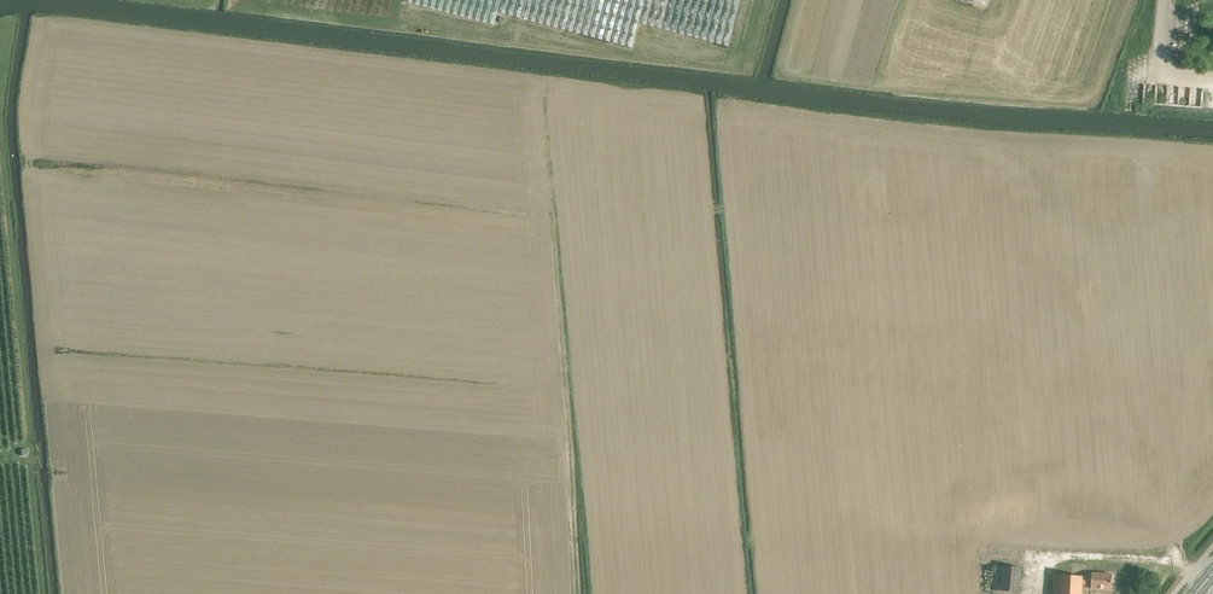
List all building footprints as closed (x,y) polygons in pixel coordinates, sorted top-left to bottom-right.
[(403,2),(493,25),(496,14),(631,50),(638,24),(727,48),(740,0),(404,0),(403,2)] [(995,566),(993,589),(1020,592),(1022,568),(995,566)] [(1083,576),(1054,574),(1053,593),(1082,593),(1083,584),(1091,585),(1091,588),(1112,590),(1113,574),(1092,573),(1092,576),(1083,576)]
